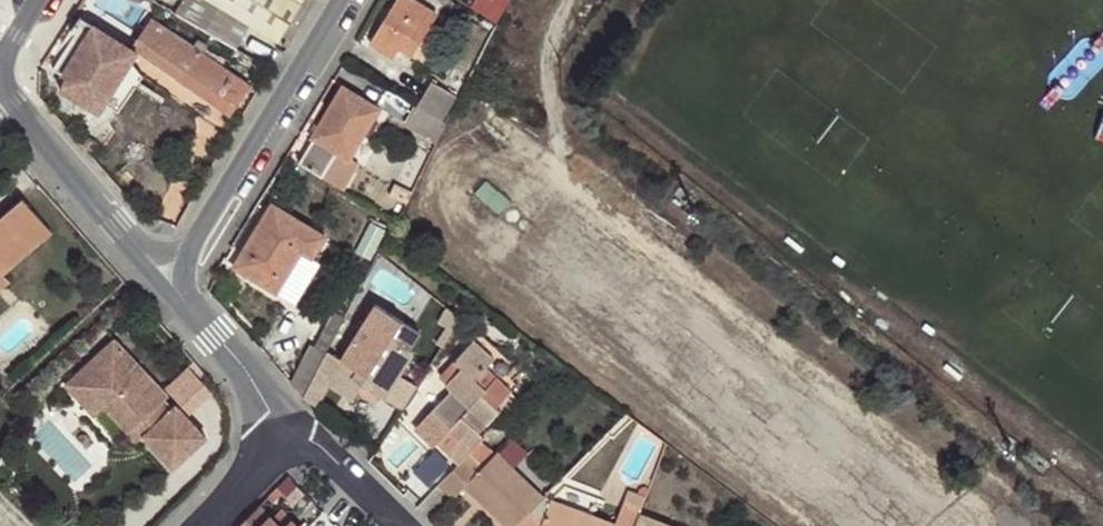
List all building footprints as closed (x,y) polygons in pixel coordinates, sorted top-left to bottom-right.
[(176,13),(236,48),(250,23),(277,41),(281,34),(301,0),(183,0),(176,13)] [(281,34),(293,41),(318,0),(301,0),(281,34)] [(437,13),(415,0),(396,0),(369,43),(393,57),(398,48),(411,56),(437,13)] [(511,0),(476,0),(471,8),(498,24),(511,0)] [(71,29),(75,31),(77,28),(131,61),(137,51),(79,16),(71,29)] [(230,116),(251,86),(152,19),(132,48),(137,51),(230,116)] [(75,31),(53,69),(67,77),(76,83),(74,86),(84,92),(86,89),(106,102),(131,61),(77,28),(75,31)] [(131,61),(106,102),(105,103),(118,111),(141,73),(131,61)] [(432,81),(417,106),(442,122),(465,80),(454,75),(448,91),(432,81)] [(76,83),(67,77),(60,89),(99,113),(105,103),(106,102),(86,89),(84,92),(74,86),(76,83)] [(314,137),(297,165),(342,192),(359,164),(349,159),(380,108),(343,86),(312,136),(314,137)] [(442,122),(417,106),(405,125),(431,141),(442,122)] [(436,144),(446,124),(442,122),(431,141),(436,144)] [(3,275),(52,232),(23,198),(0,218),(0,271),(3,275)] [(312,258),(326,236),(272,203),(233,267),(296,305),(321,264),(312,258)] [(376,305),(341,359),(343,361),(356,369),(356,370),(364,375),(359,383),(384,399),(414,353),(408,350),(419,333),(376,305)] [(440,323),(453,332),(462,318),(451,309),(440,323)] [(328,351),(346,316),(334,310),(315,348),(326,354),(328,351)] [(116,339),(94,359),(67,385),(97,417),(107,407),(86,386),(125,349),(116,339)] [(470,456),(488,437),(481,430),(501,410),(495,405),(509,391),(497,379),(486,390),(474,379),(494,359),(474,339),(454,360),(462,367),(445,384),(451,390),(414,427),(433,446),(449,430),(458,438),(445,451),(460,465),(470,456)] [(313,347),(295,382),(307,393),(326,354),(315,348),(313,347)] [(177,467),(209,436),(178,404),(174,408),(166,400),(170,396),(125,349),(86,386),(107,407),(131,433),(142,422),(151,431),(147,435),(177,467)] [(307,393),(319,406),(343,361),(341,359),(328,351),(326,354),(307,393)] [(353,377),(359,383),(364,375),(356,370),(353,377)] [(142,422),(131,433),(140,441),(147,435),(151,431),(142,422)] [(440,485),(453,497),(464,485),(470,479),(491,499),(486,505),(509,525),(512,525),(513,525),(541,496),(497,455),(483,469),(470,456),(460,465),(440,485)] [(273,504),(295,480),(289,475),(266,498),(273,504)] [(470,479),(464,485),(486,505),(491,499),(470,479)] [(643,508),(624,501),(615,523),(550,500),(545,494),(541,496),(513,525),(514,525),(636,525),(640,515),(643,508)] [(272,518),(260,505),(239,525),(280,525),(272,518)] [(292,519),(283,509),(272,518),(280,525),(286,525),(292,519)] [(640,515),(636,525),(669,525),(640,515)]
